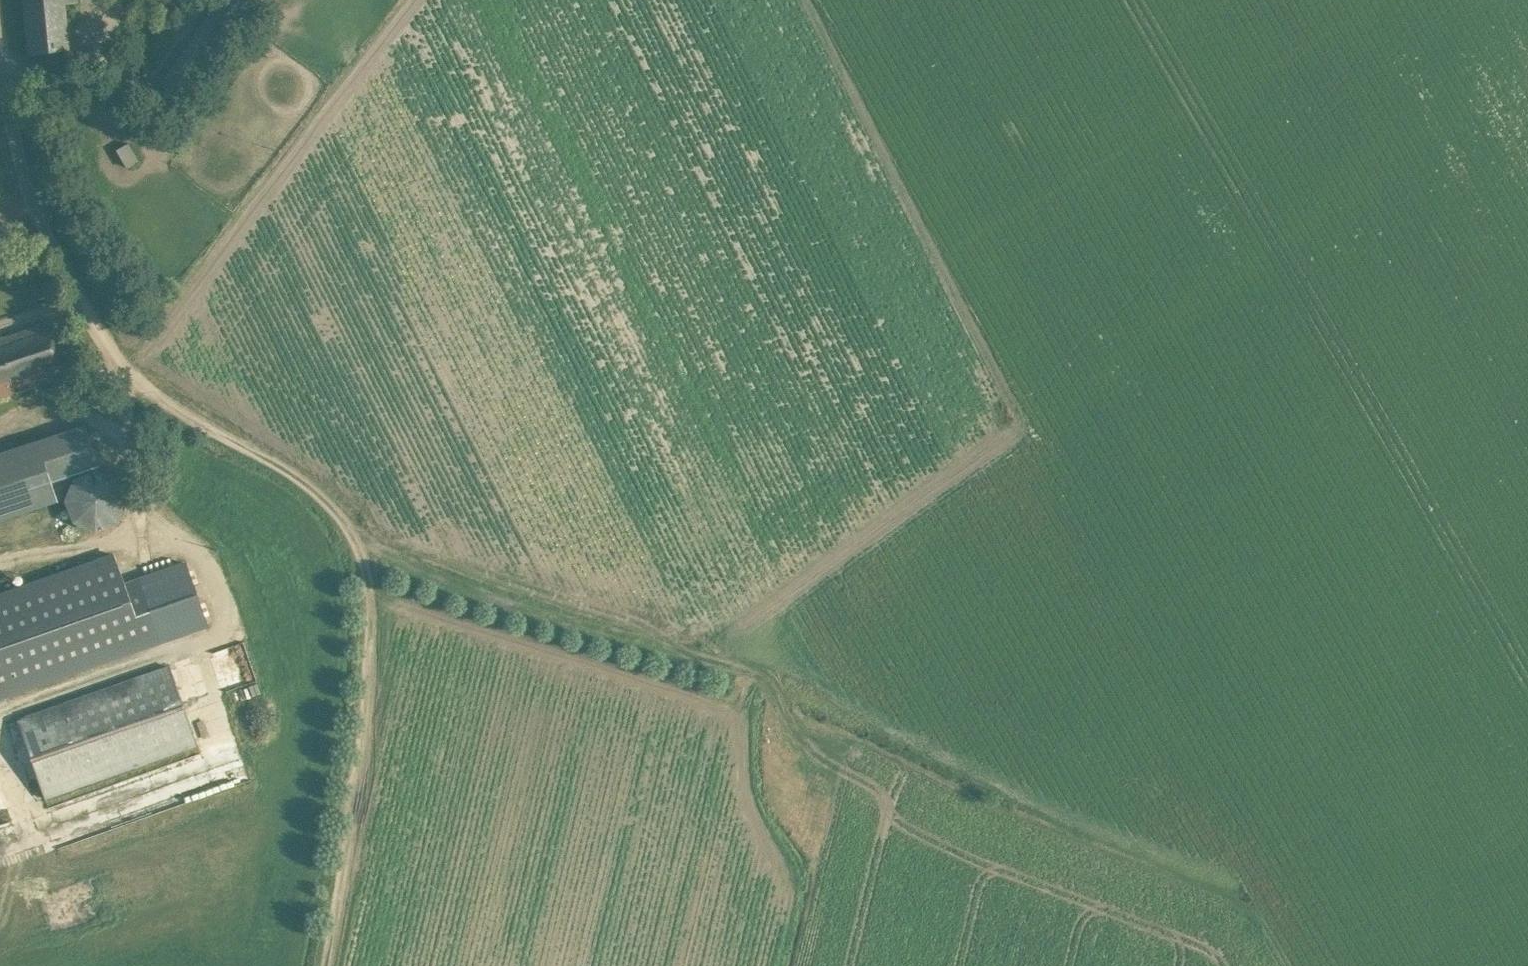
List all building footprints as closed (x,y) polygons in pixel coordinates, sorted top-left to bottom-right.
[(77,0),(24,0),(30,54),(70,50),(65,4),(78,3),(77,0)] [(118,149),(128,167),(139,160),(129,142),(118,149)] [(33,327),(0,338),(0,396),(15,391),(13,386),(67,367),(52,320),(33,327)] [(57,501),(51,482),(98,466),(84,424),(0,452),(0,519),(57,501)] [(68,498),(68,500),(68,502),(68,505),(69,507),(69,510),(70,512),(71,514),(73,516),(74,518),(76,520),(78,522),(80,523),(82,524),(84,525),(86,526),(88,527),(91,528),(93,528),(96,528),(98,528),(100,528),(103,527),(105,527),(107,526),(110,525),(112,523),(114,522),(116,520),(117,518),(119,516),(120,514),(121,512),(122,510),(123,508),(123,505),(124,503),(124,500),(124,498),(124,495),(123,493),(122,491),(121,488),(120,486),(119,484),(118,482),(116,480),(114,479),(112,477),(110,476),(108,475),(106,474),(103,473),(101,472),(96,472),(94,472),(91,472),(89,473),(86,474),(84,475),(82,476),(80,477),(78,478),(76,480),(74,482),(73,484),(71,486),(70,488),(69,490),(69,493),(68,495),(68,498)] [(125,583),(114,552),(0,592),(0,699),(208,626),(185,562),(125,583)] [(17,719),(44,797),(196,743),(169,666),(17,719)]
